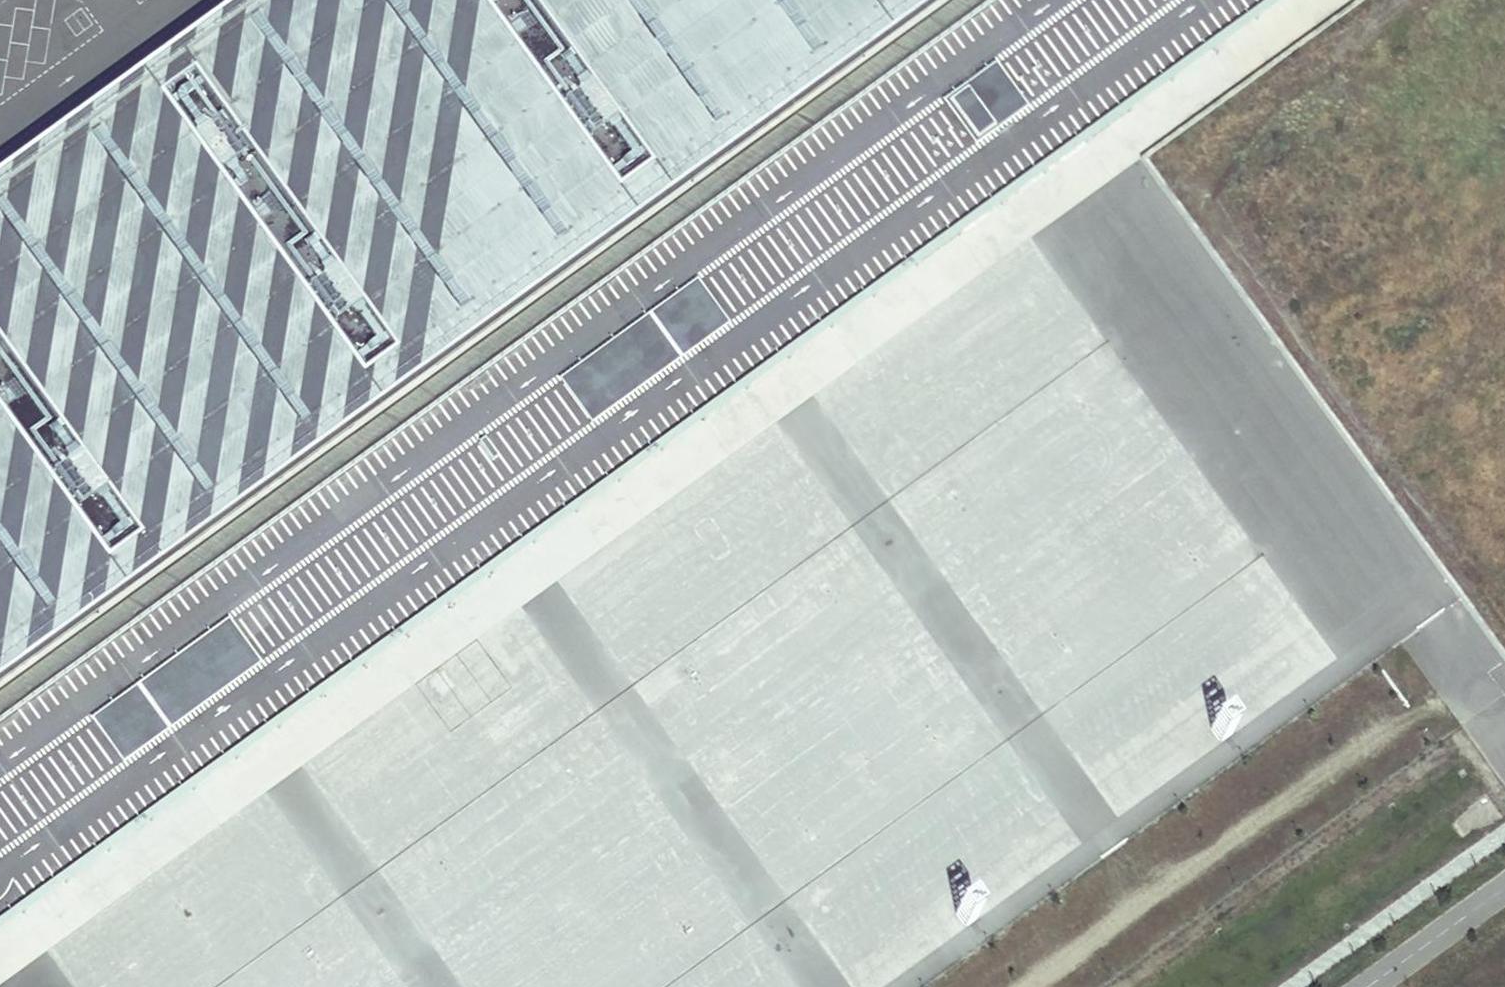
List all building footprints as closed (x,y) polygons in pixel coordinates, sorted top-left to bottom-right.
[(0,177),(0,682),(944,0),(244,0),(0,177)] [(1106,138),(1292,0),(1018,0),(0,739),(0,936),(1106,138)]
